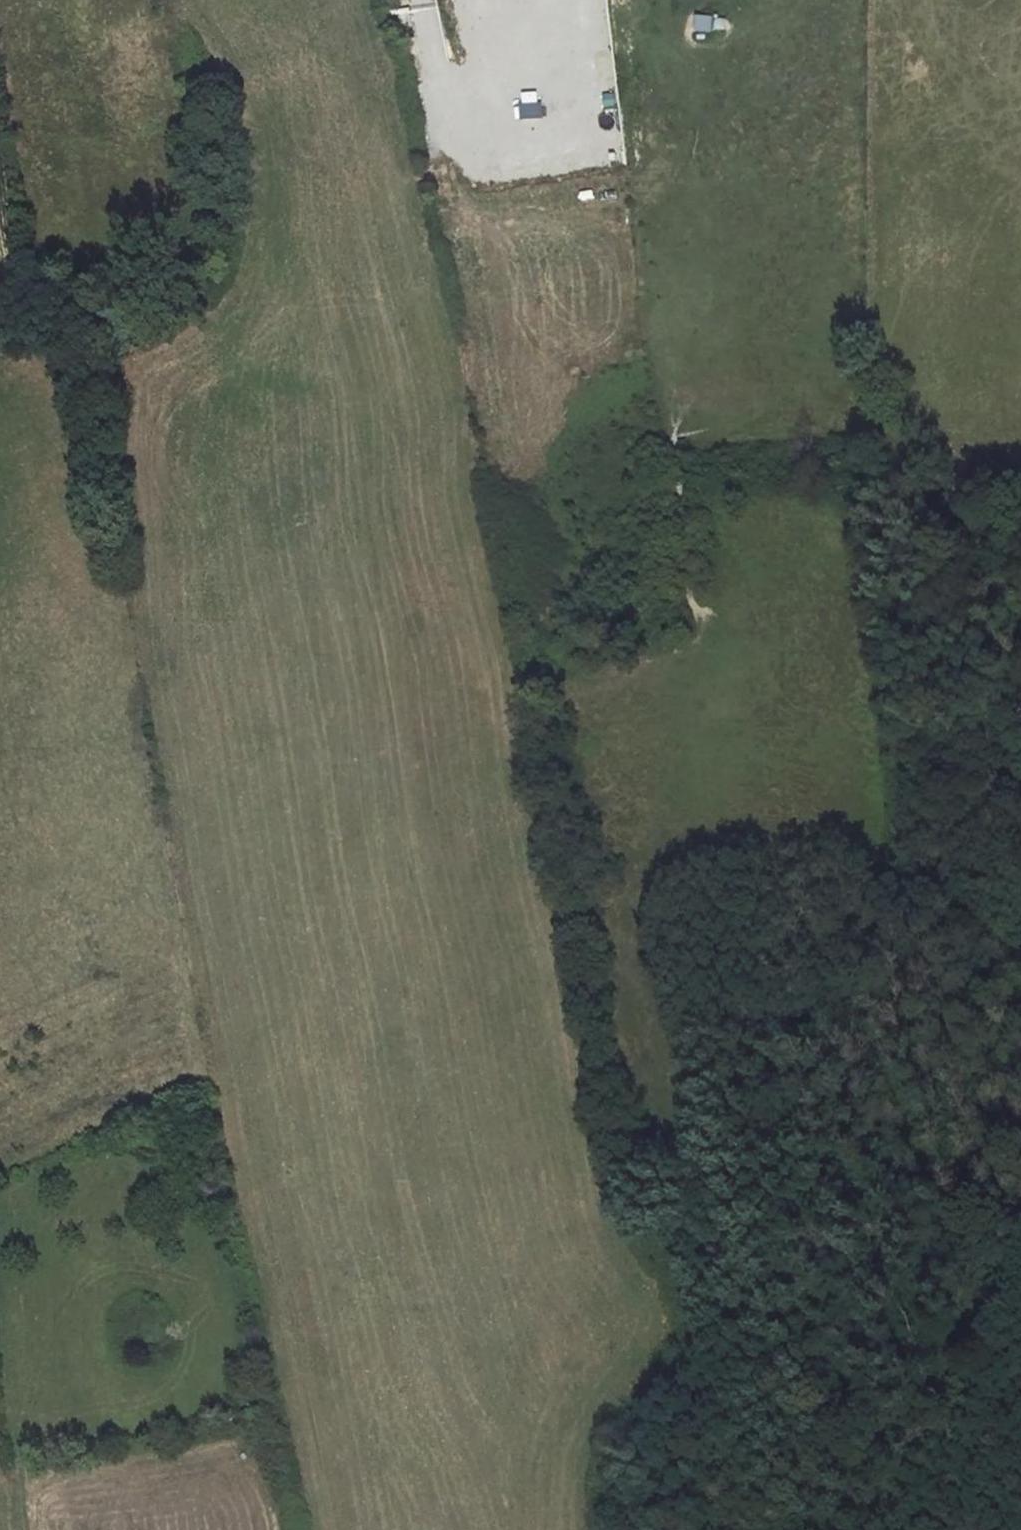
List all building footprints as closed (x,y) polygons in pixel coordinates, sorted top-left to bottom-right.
[(523,52),(552,51),(552,27),(523,28),(523,52)]
